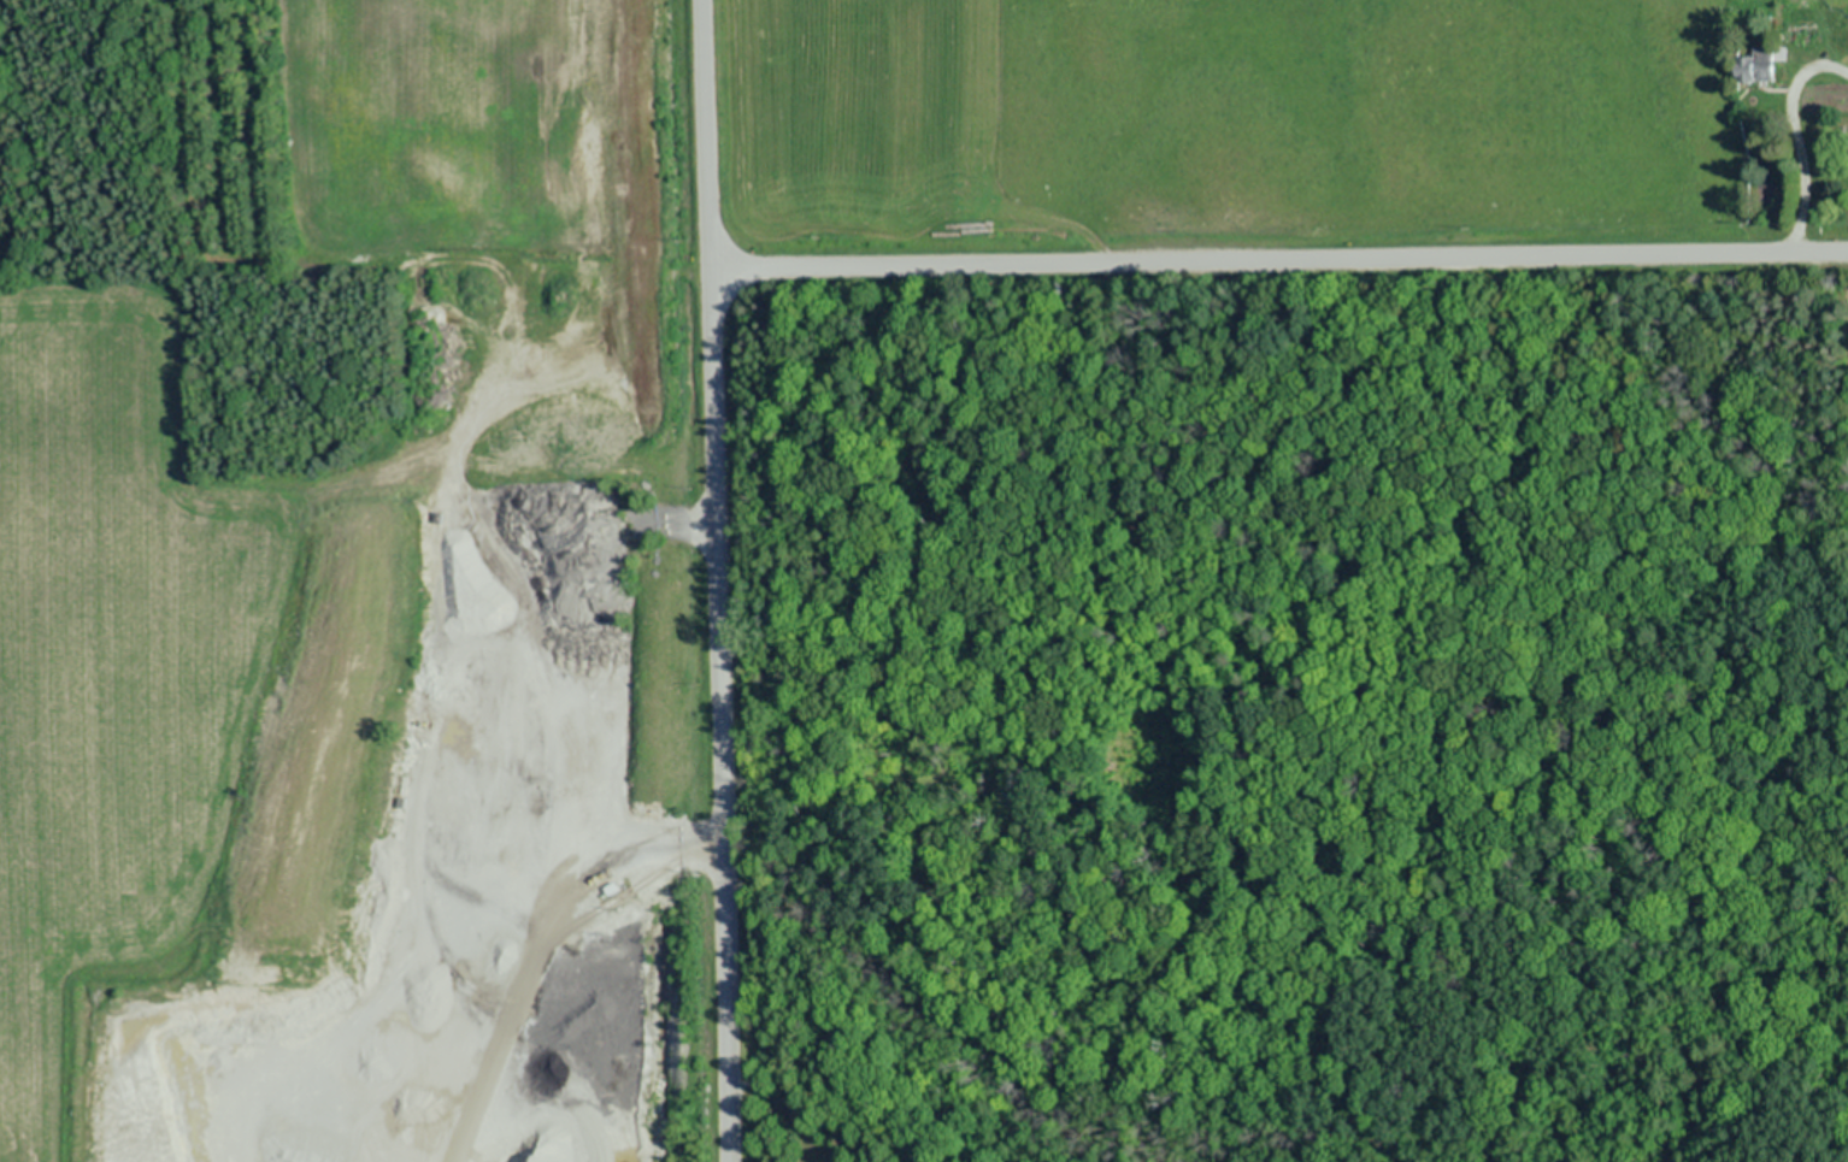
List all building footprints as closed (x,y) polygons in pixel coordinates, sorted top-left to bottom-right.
[(1749,79),(1778,79),(1779,48),(1750,48),(1749,79)]
